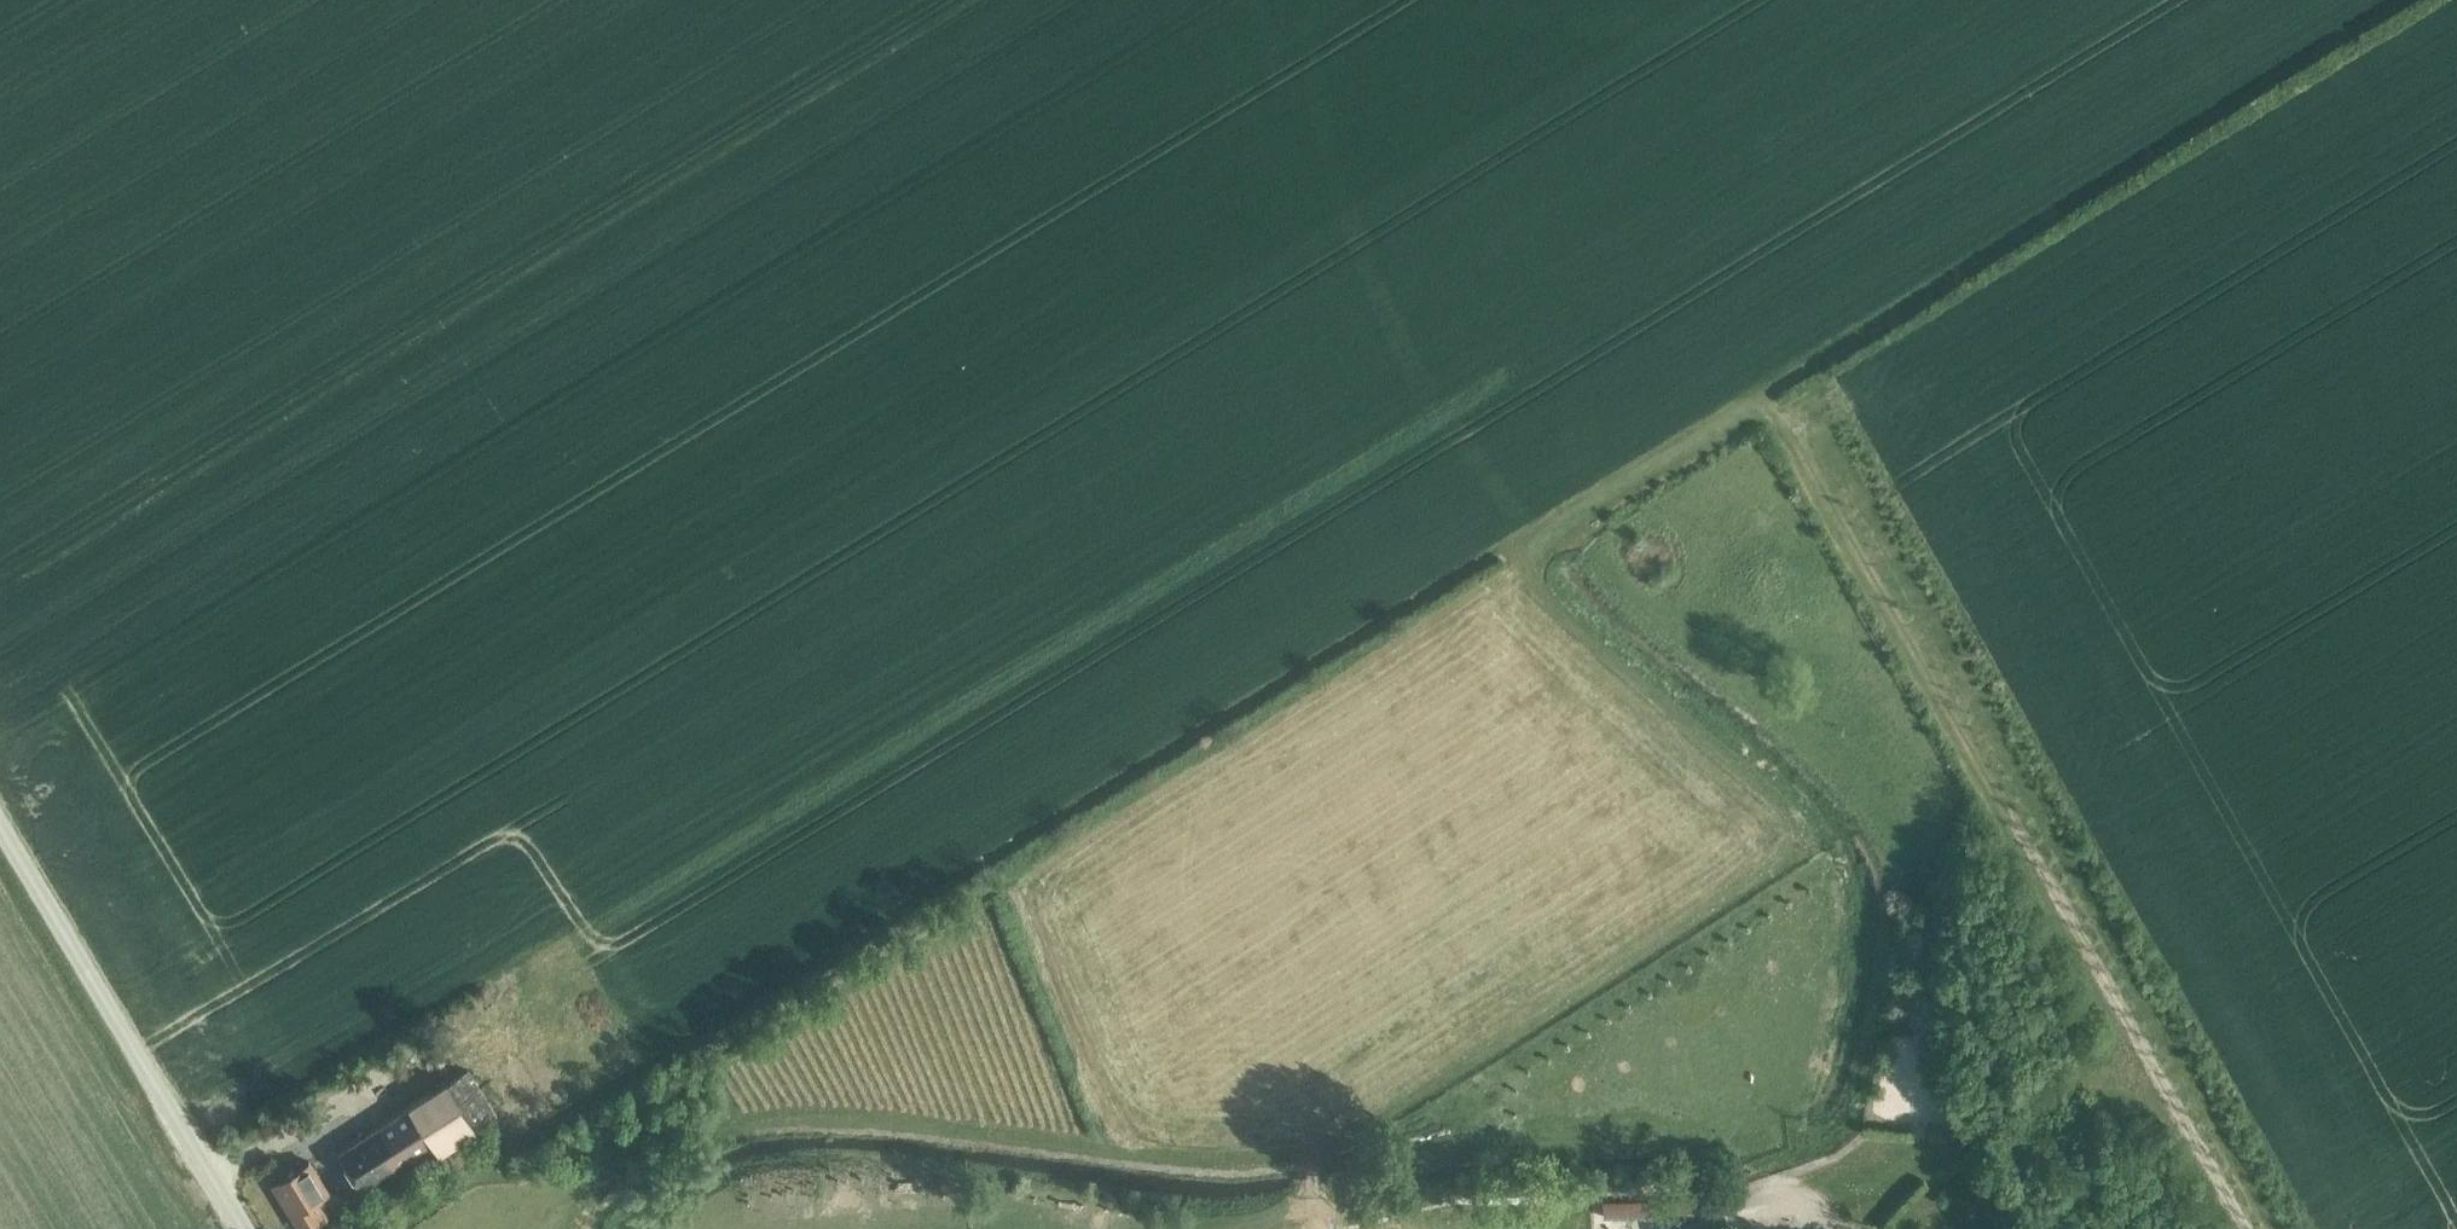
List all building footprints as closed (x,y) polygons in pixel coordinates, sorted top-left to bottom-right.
[(466,1068),(407,1106),(335,1153),(358,1188),(418,1149),(424,1158),(494,1112),(466,1068)] [(1484,1105),(1498,1107),(1500,1091),(1486,1089),(1484,1105)] [(324,1192),(306,1163),(272,1183),(299,1228),(302,1228),(322,1217),(311,1199),(324,1192)] [(1655,1201),(1602,1201),(1602,1218),(1640,1218),(1691,1217),(1690,1200),(1655,1201)]
